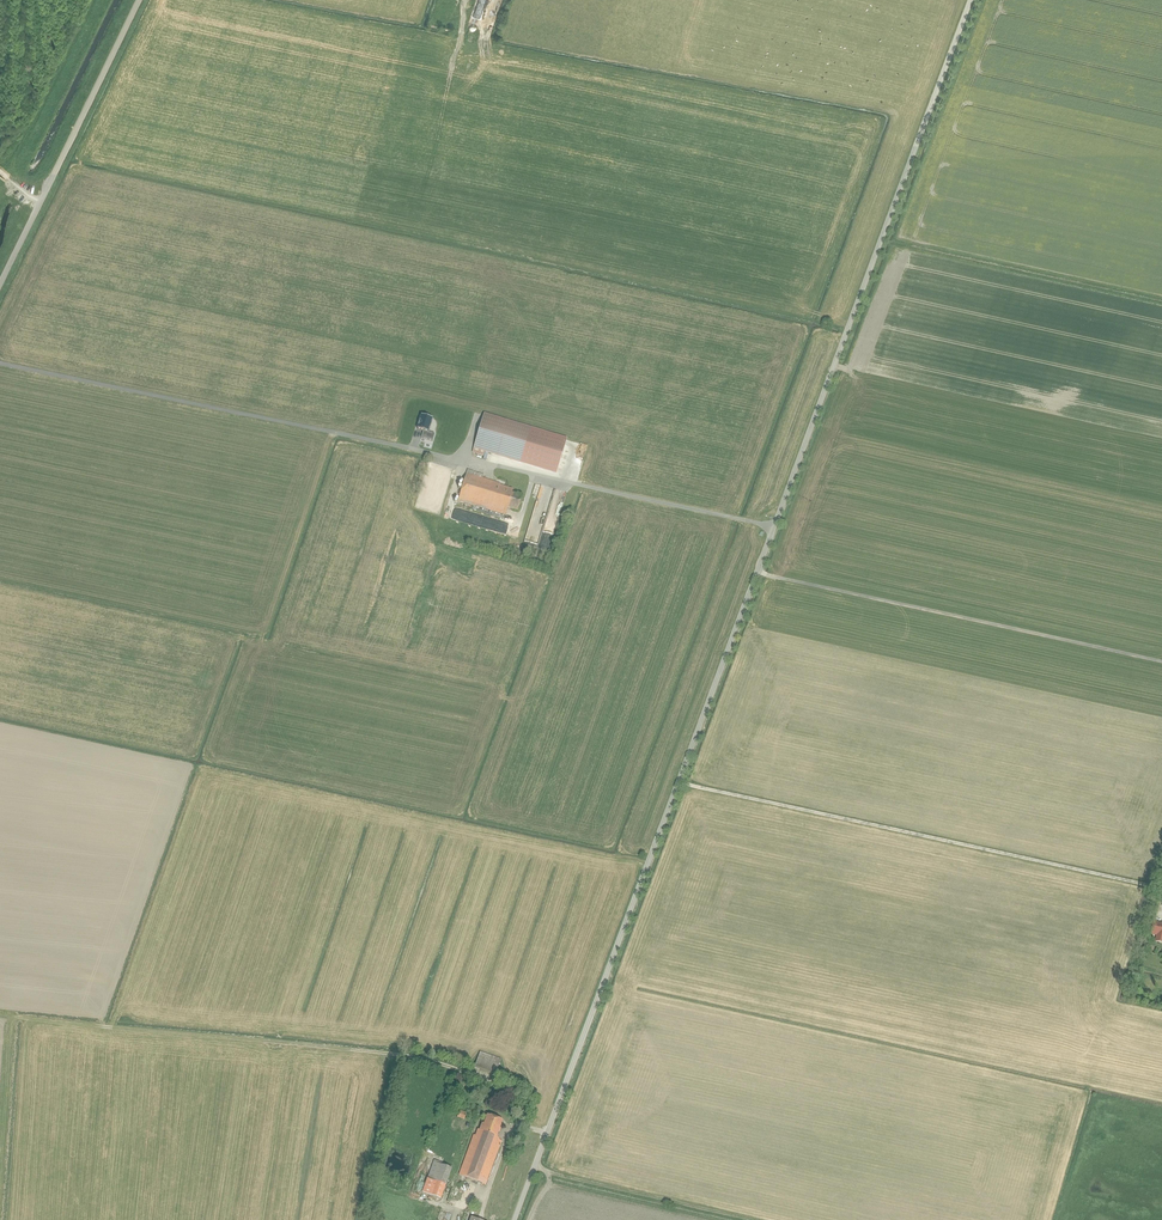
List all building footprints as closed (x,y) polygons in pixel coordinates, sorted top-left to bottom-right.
[(566,439),(483,415),(472,453),(484,456),(485,452),(557,473),(566,439)] [(421,416),(417,430),(423,432),(421,439),(432,442),(434,434),(428,432),(432,419),(421,416)] [(464,473),(455,502),(505,516),(506,511),(518,514),(522,498),(513,496),(514,493),(504,490),(505,484),(464,473)] [(541,540),(550,505),(562,508),(563,505),(556,503),(556,502),(553,501),(557,489),(541,485),(525,544),(536,547),(538,539),(541,540)] [(1157,936),(1156,943),(1161,944),(1161,923),(1150,921),(1147,934),(1157,936)] [(478,1050),(473,1066),(494,1073),(499,1057),(478,1050)] [(458,1117),(465,1119),(468,1112),(460,1109),(458,1117)] [(476,1124),(471,1136),(460,1165),(457,1176),(484,1186),(501,1140),(494,1137),(499,1122),(486,1117),(483,1126),(476,1124)] [(424,1192),(439,1197),(451,1166),(435,1160),(424,1192)]
